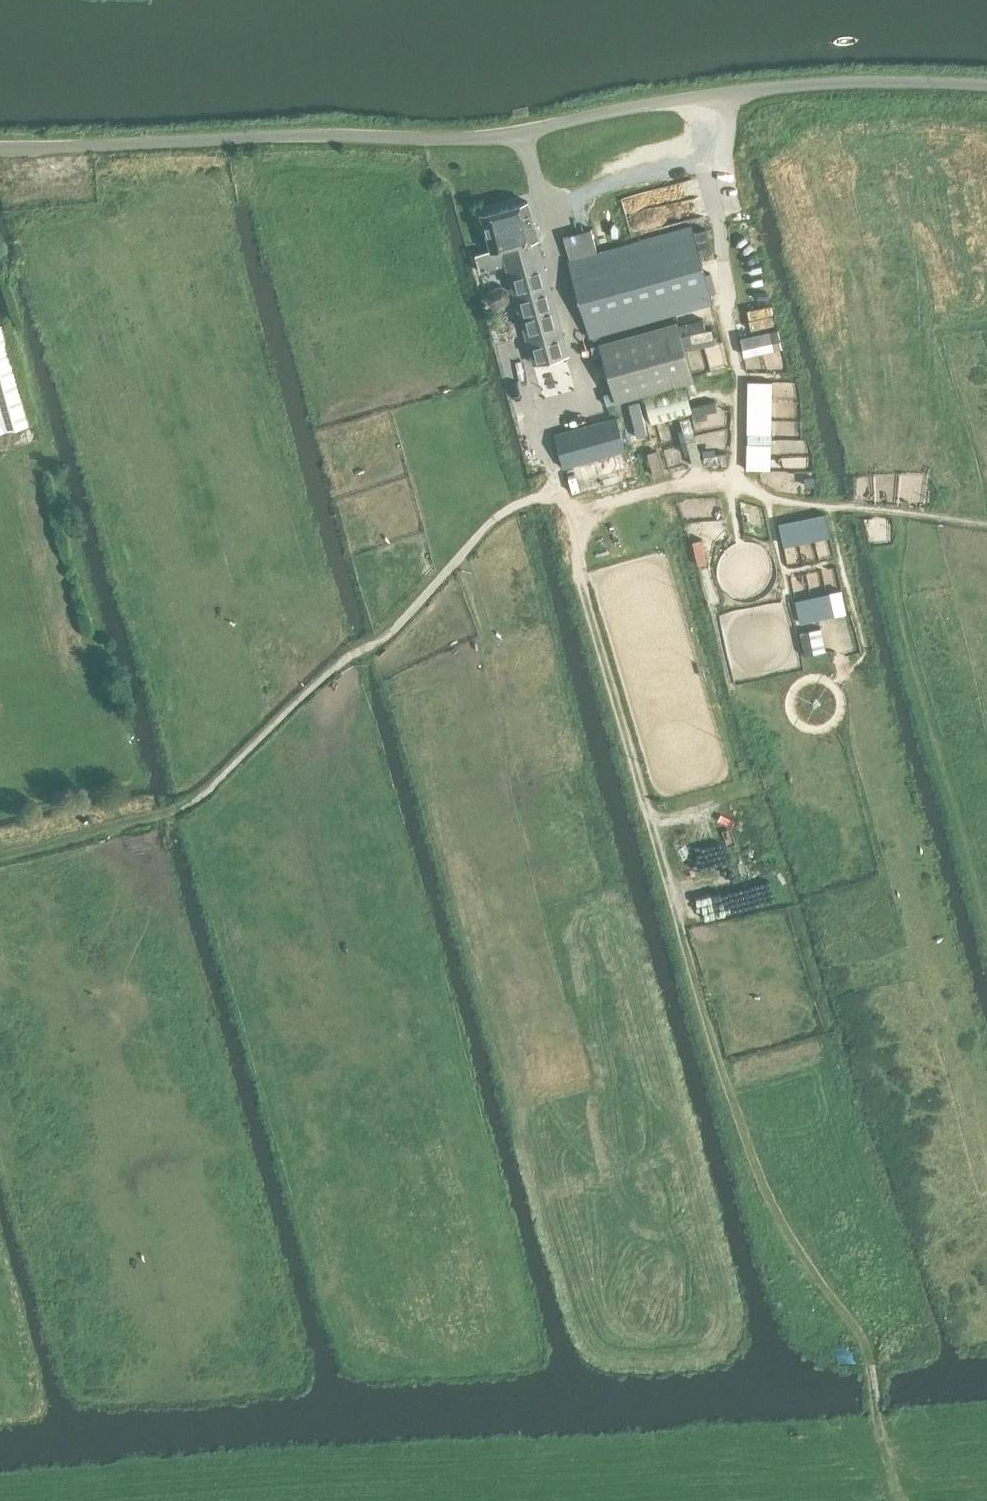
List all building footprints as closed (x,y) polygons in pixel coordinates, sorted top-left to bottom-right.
[(536,236),(538,232),(536,224),(533,222),(527,202),(481,215),(491,251),(476,255),(481,272),(506,265),(533,364),(567,354),(536,240),(538,240),(536,236)] [(691,226),(597,253),(590,229),(563,236),(570,260),(568,261),(589,338),(713,304),(691,226)] [(30,421),(3,321),(0,322),(0,430),(30,421)] [(694,380),(677,322),(600,344),(616,402),(694,380)] [(746,352),(784,346),(780,326),(743,333),(746,352)] [(569,390),(569,389),(568,384),(567,381),(563,375),(558,371),(554,370),(550,370),(543,370),(539,372),(536,375),(532,381),(530,384),(530,389),(530,393),(532,397),(536,403),(541,406),(548,408),(555,407),(559,406),(562,404),(566,398),(568,393),(569,390)] [(775,378),(750,378),(748,465),(772,466),(775,378)] [(651,427),(691,415),(682,387),(643,398),(651,427)] [(569,487),(652,464),(647,445),(625,451),(616,418),(555,435),(569,487)] [(700,560),(708,559),(704,537),(696,538),(700,560)] [(833,589),(838,611),(847,609),(842,587),(833,589)] [(823,624),(802,629),(807,652),(828,647),(823,624)]
